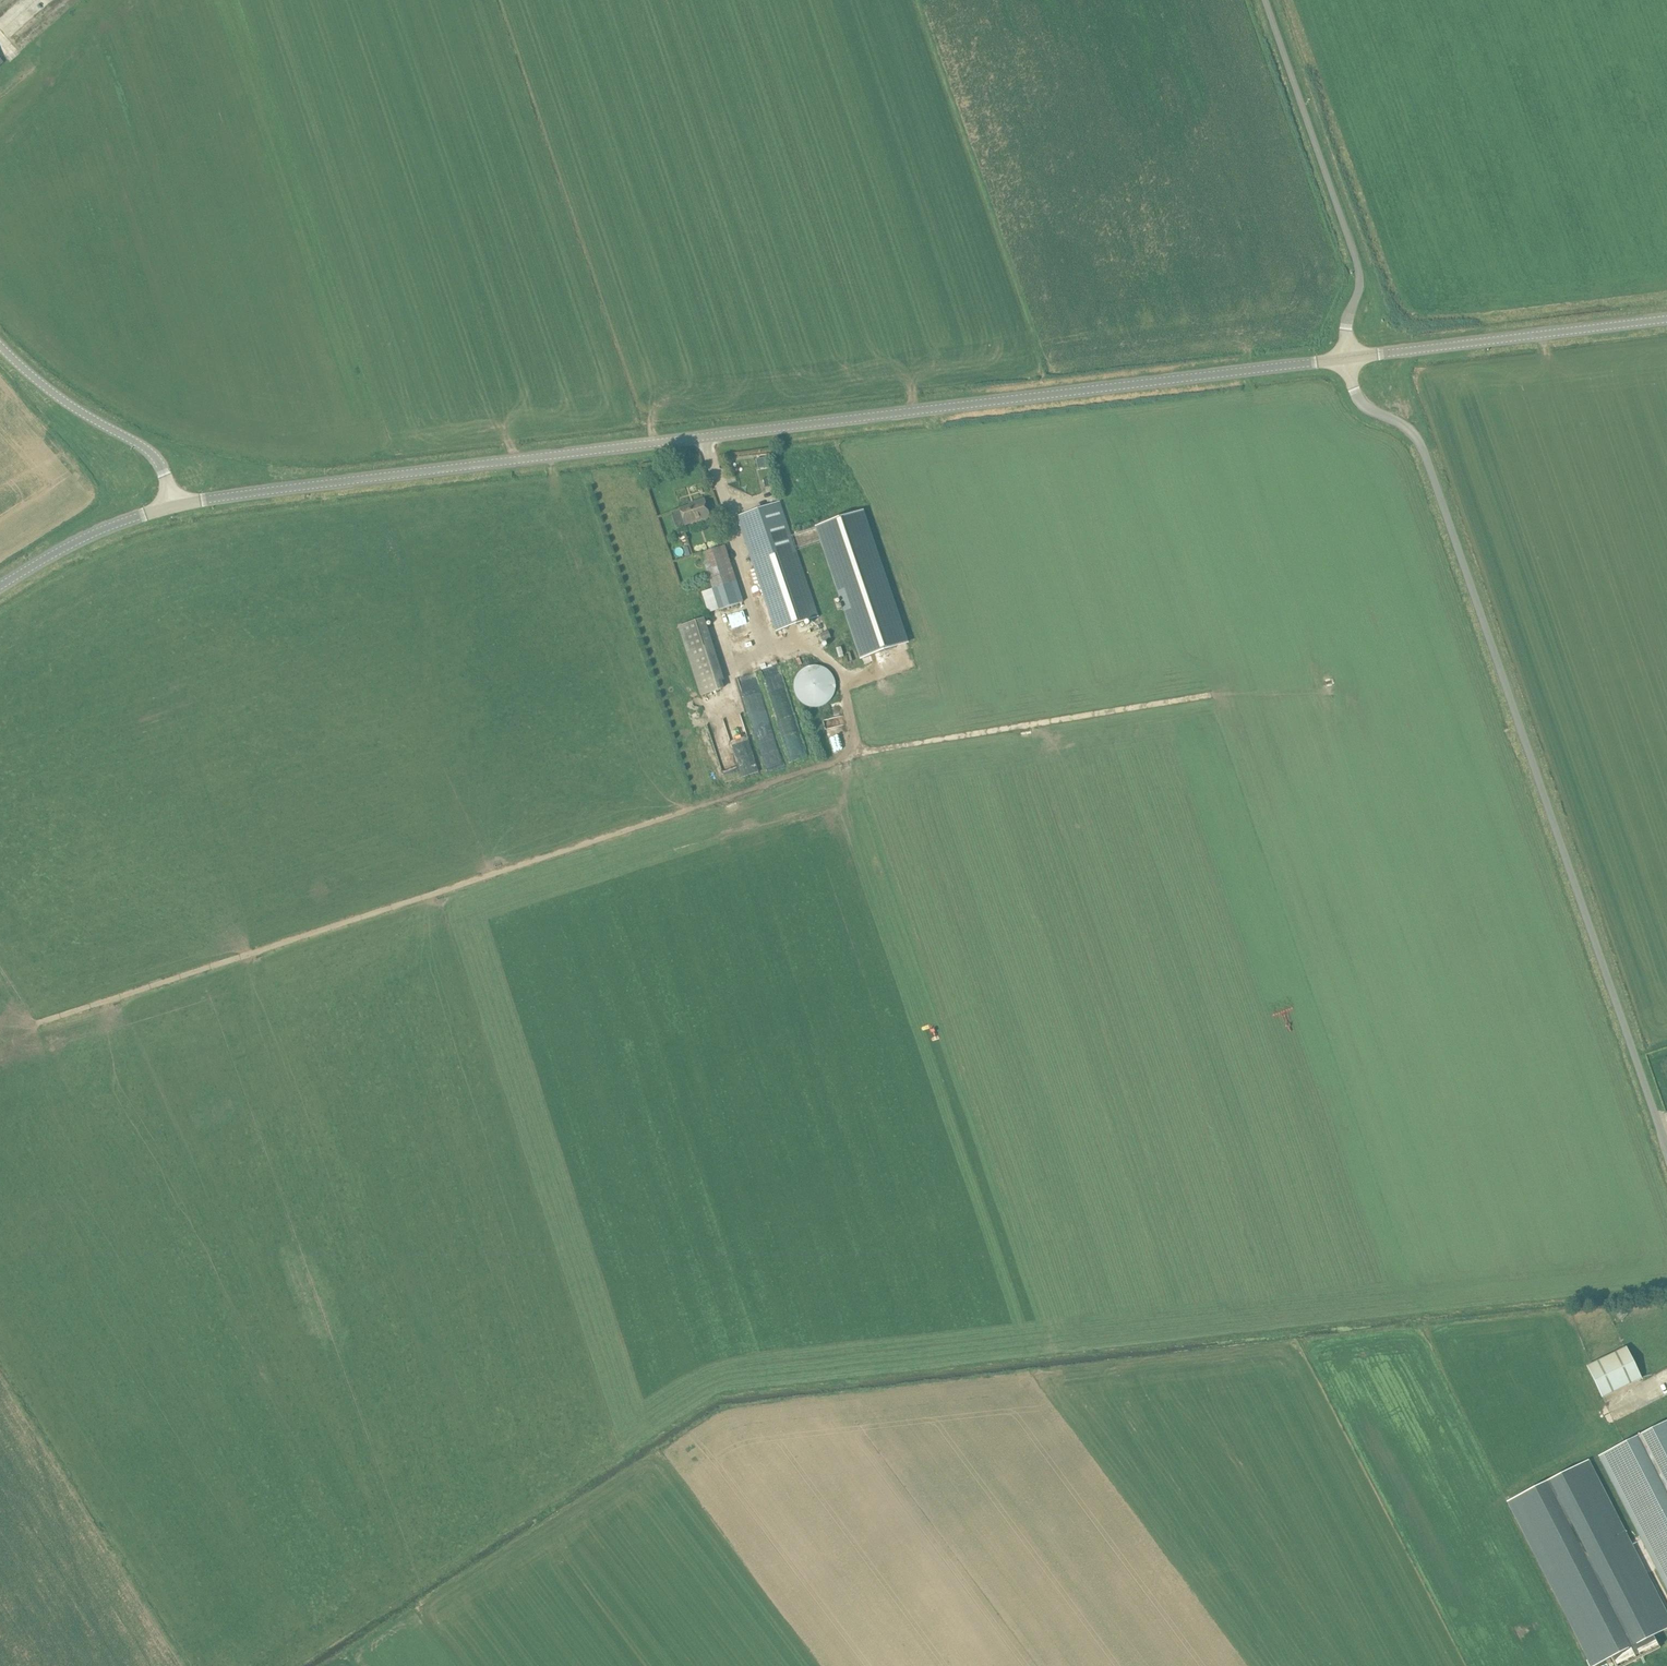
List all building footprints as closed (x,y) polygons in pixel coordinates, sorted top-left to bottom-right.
[(6,16),(3,12),(11,7),(5,0),(3,0),(0,2),(0,20),(6,16)] [(34,14),(50,0),(17,0),(16,2),(23,10),(13,7),(12,8),(34,14)] [(766,458),(756,459),(758,469),(767,468),(766,458)] [(690,496),(685,487),(676,492),(680,501),(690,496)] [(710,517),(704,500),(693,503),(694,505),(680,510),(686,525),(710,517)] [(819,617),(780,503),(738,518),(777,632),(819,617)] [(865,513),(816,530),(861,663),(910,646),(865,513)] [(740,604),(720,548),(702,555),(714,590),(702,594),(709,615),(740,604)] [(728,617),(740,649),(746,647),(734,615),(728,617)] [(727,688),(705,618),(678,626),(700,696),(727,688)] [(829,630),(820,633),(823,641),(831,639),(829,630)] [(819,666),(815,665),(811,666),(807,667),(804,669),(800,671),(798,674),(796,678),(794,682),(794,686),(794,690),(795,694),(797,697),(800,701),(803,703),(806,705),(810,707),(814,707),(818,707),(822,706),(826,704),(829,701),(832,698),(834,695),(835,691),(836,687),(835,683),(834,679),(832,675),(830,672),(827,669),(823,667),(819,666)] [(824,718),(825,727),(845,725),(845,716),(824,718)] [(1641,1379),(1626,1348),(1588,1367),(1602,1398),(1641,1379)] [(1598,1456),(1666,1591),(1666,1421),(1598,1456)] [(1611,1657),(1616,1665),(1624,1665),(1660,1648),(1654,1635),(1666,1628),(1666,1614),(1590,1463),(1508,1504),(1591,1665),(1594,1665),(1611,1657)]
